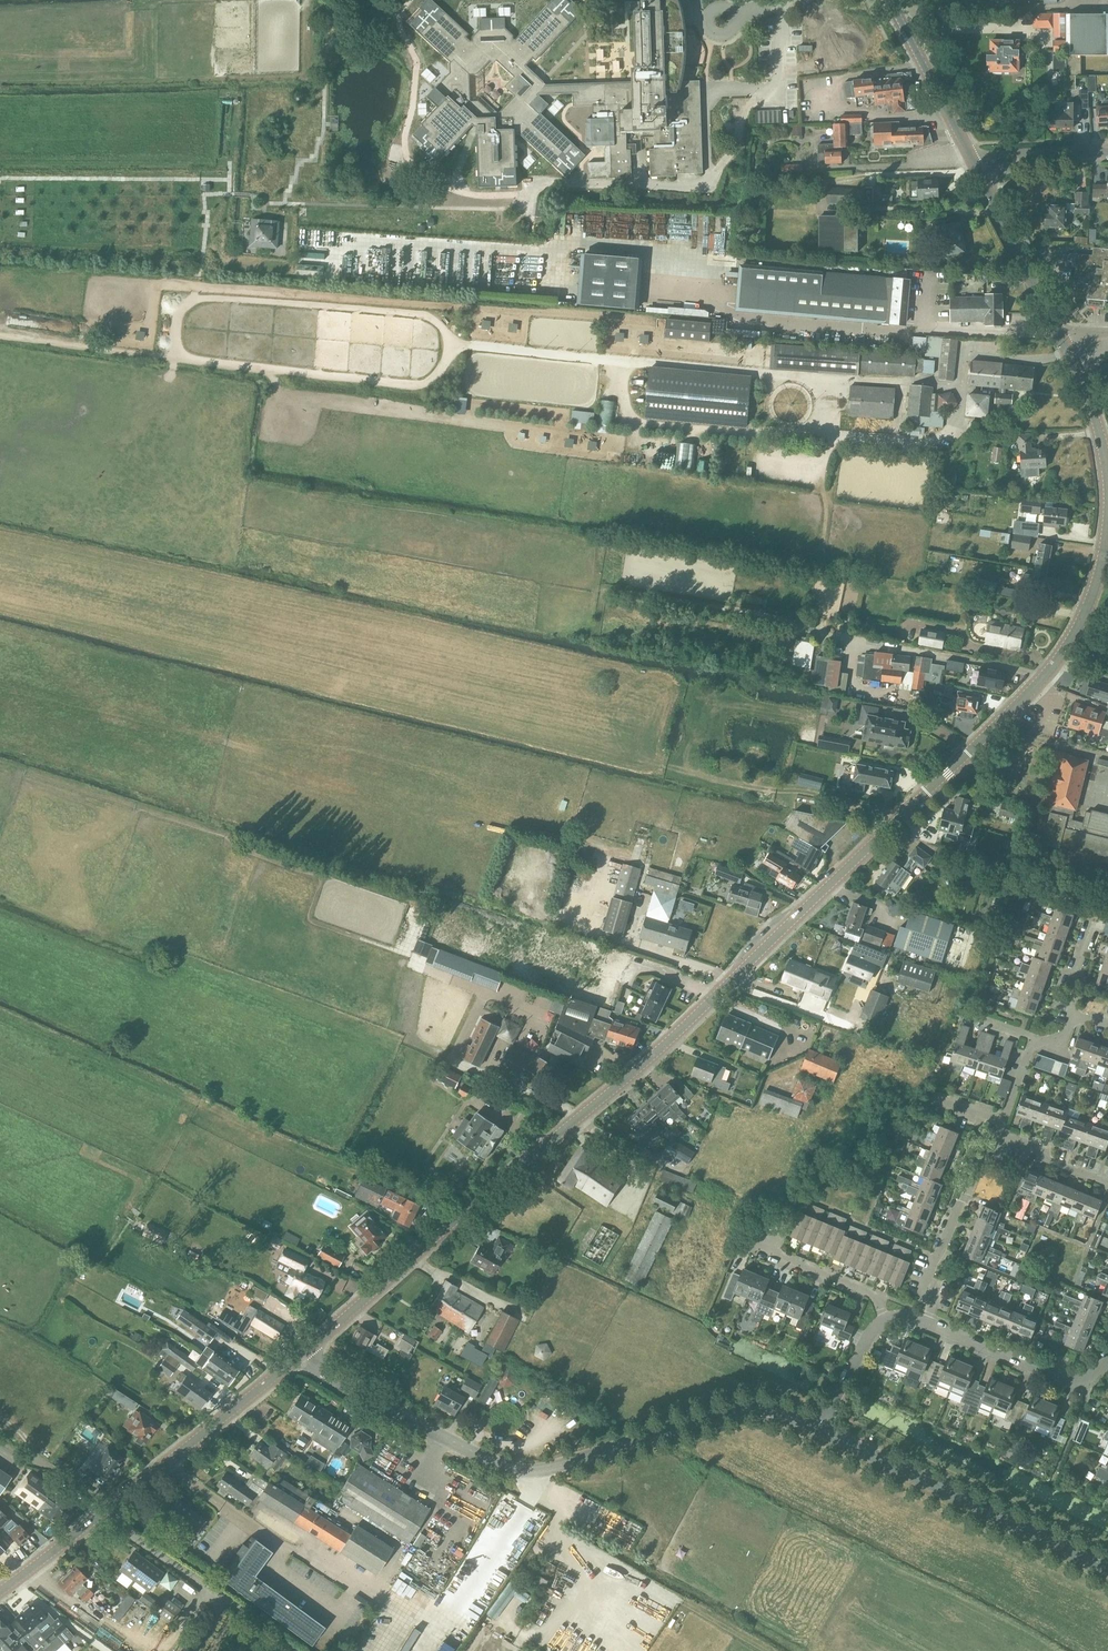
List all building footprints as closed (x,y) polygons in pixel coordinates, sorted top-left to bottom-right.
[(661,177),(676,176),(676,174),(702,173),(699,81),(692,81),(679,82),(679,81),(679,80),(680,79),(680,78),(680,77),(681,74),(681,70),(682,66),(682,63),(683,59),(683,55),(683,50),(683,45),(683,40),(683,35),(683,31),(682,26),(681,26),(681,25),(680,15),(677,1),(677,0),(607,0),(607,10),(611,10),(611,28),(608,28),(609,35),(636,34),(637,54),(634,57),(633,60),(633,63),(634,66),(637,68),(638,69),(638,82),(632,83),(547,85),(544,82),(537,76),(526,65),(533,57),(536,59),(571,22),(562,13),(563,12),(557,6),(553,11),(548,6),(516,39),(513,39),(513,35),(505,28),(480,29),(473,37),(473,41),(470,41),(460,31),(462,28),(446,13),(439,21),(434,16),(427,23),(429,25),(421,34),(451,63),(450,64),(451,73),(436,89),(447,99),(422,125),(429,132),(426,135),(430,138),(428,140),(424,137),(424,138),(444,157),(473,125),(475,127),(478,127),(479,178),(507,177),(507,176),(503,176),(503,173),(507,173),(506,169),(516,168),(514,132),(519,132),(553,163),(557,159),(562,162),(567,156),(566,155),(575,146),(538,111),(539,109),(530,101),(538,93),(573,92),(573,95),(573,106),(593,106),(593,119),(586,119),(587,146),(606,146),(606,161),(605,161),(605,162),(588,162),(588,179),(612,178),(631,177),(631,158),(636,158),(636,149),(627,149),(627,133),(654,132),(655,149),(650,149),(650,177),(661,177)] [(1066,15),(1066,12),(1033,13),(1033,28),(1053,27),(1054,37),(1066,37),(1066,15)] [(1066,41),(1066,51),(1066,55),(1107,56),(1107,37),(1107,15),(1066,15),(1066,37),(1066,41)] [(1019,71),(1019,41),(1005,41),(991,41),(991,52),(988,52),(988,65),(991,65),(991,71),(1019,71)] [(1066,51),(1066,41),(1054,41),(1054,51),(1066,51)] [(906,111),(900,73),(886,75),(887,80),(880,81),(883,105),(887,104),(888,111),(893,110),(893,113),(906,111)] [(1065,75),(1065,88),(1065,89),(1075,89),(1075,75),(1066,75),(1065,75)] [(1096,76),(1087,76),(1088,90),(1088,92),(1096,92),(1096,76)] [(873,82),(872,78),(853,81),(854,81),(844,83),(846,99),(856,97),(857,107),(875,105),(875,106),(883,105),(880,81),(873,82)] [(1051,116),(1051,128),(1074,128),(1074,121),(1081,121),(1081,109),(1088,109),(1088,93),(1088,92),(1088,90),(1079,90),(1079,103),(1067,103),(1067,109),(1063,109),(1059,112),(1059,116),(1051,116)] [(1107,126),(1107,101),(1105,101),(1105,108),(1097,108),(1099,126),(1107,126)] [(754,124),(782,123),(781,110),(754,111),(754,124)] [(901,129),(901,122),(872,123),(872,149),(914,148),(914,145),(925,145),(926,146),(933,144),(928,128),(924,128),(924,129),(901,129)] [(818,163),(841,163),(840,147),(847,147),(847,135),(862,135),(861,123),(847,124),(832,125),(832,144),(818,145),(818,163)] [(793,137),(802,136),(802,125),(793,125),(793,137)] [(280,141),(284,134),(277,130),(273,138),(275,139),(280,141)] [(780,173),(801,173),(801,165),(779,165),(780,173)] [(1107,177),(1107,185),(1092,185),(1092,197),(1099,197),(1099,194),(1107,194),(1107,193),(1107,177)] [(937,182),(911,183),(911,190),(911,199),(913,199),(913,200),(920,200),(920,198),(938,198),(937,182)] [(892,204),(892,195),(880,195),(880,187),(873,187),(873,204),(892,204)] [(1046,215),(1045,225),(1048,227),(1065,228),(1066,211),(1075,212),(1075,213),(1090,214),(1090,204),(1089,204),(1088,204),(1089,193),(1076,192),(1076,203),(1066,203),(1066,206),(1057,206),(1055,203),(1052,206),(1051,206),(1049,205),(1048,205),(1048,213),(1046,215)] [(547,203),(536,202),(534,216),(545,217),(547,203)] [(858,252),(858,227),(845,227),(844,217),(819,216),(820,251),(858,252)] [(267,221),(253,220),(251,246),(277,248),(280,222),(272,221),(267,221)] [(934,228),(931,229),(932,237),(935,236),(946,235),(949,254),(964,252),(959,224),(946,226),(945,221),(933,223),(934,228)] [(1096,229),(1090,229),(1089,243),(1101,244),(1101,240),(1096,240),(1096,229)] [(1092,247),(1091,254),(1068,252),(1068,255),(1061,254),(1061,261),(1075,263),(1074,277),(1078,278),(1078,277),(1087,278),(1088,266),(1103,268),(1104,259),(1107,260),(1107,249),(1092,247)] [(577,305),(640,310),(641,293),(644,259),(581,254),(577,305)] [(1104,259),(1103,268),(1088,266),(1087,278),(1078,277),(1078,278),(1077,289),(1077,293),(1076,298),(1107,301),(1107,260),(1104,259)] [(739,309),(905,324),(909,283),(743,268),(739,309)] [(1002,304),(1002,295),(986,295),(986,297),(951,298),(951,322),(986,322),(986,326),(994,325),(995,328),(1001,328),(1001,325),(1002,325),(1002,317),(1003,317),(1002,304)] [(491,318),(490,326),(510,328),(511,320),(491,318)] [(710,342),(711,324),(667,320),(665,337),(710,342)] [(646,341),(647,333),(627,331),(626,339),(646,341)] [(953,382),(958,340),(943,338),(943,337),(927,336),(925,356),(941,358),(939,380),(953,382)] [(924,350),(925,337),(916,337),(914,349),(924,350)] [(741,339),(740,350),(752,351),(752,340),(750,340),(742,339),(741,339)] [(859,371),(914,376),(916,355),(860,351),(860,350),(775,346),(774,370),(859,375),(859,371)] [(933,374),(934,361),(923,360),(922,374),(933,374)] [(970,376),(969,385),(1000,389),(999,395),(997,394),(996,403),(998,403),(1011,404),(1013,404),(1014,396),(1012,396),(1005,395),(1006,389),(1011,390),(1032,392),(1033,376),(1034,368),(972,361),(970,376)] [(649,376),(645,416),(747,426),(751,379),(728,376),(649,369),(649,376)] [(959,403),(952,392),(940,394),(933,393),(933,388),(911,386),(907,425),(908,425),(920,426),(930,427),(943,428),(944,411),(951,414),(959,403)] [(893,419),(896,390),(850,387),(848,416),(893,419)] [(989,397),(969,395),(967,415),(987,417),(989,397)] [(925,428),(907,427),(906,435),(920,436),(920,435),(924,435),(925,428)] [(1031,434),(1016,435),(1017,443),(1020,443),(1021,452),(1020,452),(1021,465),(1021,471),(1022,477),(1040,475),(1039,467),(1046,466),(1044,450),(1032,451),(1031,434)] [(857,455),(858,447),(850,446),(849,455),(857,455)] [(1040,515),(1042,503),(1023,500),(1021,513),(1040,515)] [(1066,526),(1068,512),(1045,509),(1043,524),(1044,524),(1044,527),(1059,529),(1060,526),(1066,526)] [(999,542),(1001,533),(984,530),(983,536),(990,537),(990,540),(999,542)] [(1008,545),(1010,535),(1002,534),(1000,543),(1008,545)] [(1031,538),(1013,535),(1011,548),(1029,551),(1031,538)] [(1047,572),(1049,562),(1052,547),(1039,544),(1034,570),(1047,572)] [(1046,577),(1047,572),(1034,570),(1032,576),(1024,574),(1022,584),(1056,591),(1058,579),(1046,577)] [(986,580),(984,590),(995,592),(997,582),(986,580)] [(989,622),(984,644),(1019,652),(1024,630),(989,622)] [(942,649),(945,633),(922,628),(918,645),(942,649)] [(895,640),(897,631),(889,630),(887,639),(895,640)] [(810,669),(814,642),(796,640),(794,658),(787,657),(786,663),(793,664),(793,666),(810,669)] [(911,658),(875,653),(875,655),(865,654),(865,658),(858,657),(855,677),(862,678),(862,680),(901,685),(903,672),(909,672),(911,658)] [(785,666),(787,657),(776,656),(774,664),(785,666)] [(837,689),(841,662),(829,661),(829,658),(816,656),(812,685),(837,689)] [(940,683),(943,665),(932,663),(933,658),(917,656),(912,689),(923,690),(925,680),(940,683)] [(963,673),(965,663),(947,660),(945,670),(963,673)] [(981,667),(977,685),(989,687),(989,689),(999,691),(999,689),(1002,690),(1005,672),(981,667)] [(1086,685),(1087,685),(1089,686),(1089,687),(1086,695),(1087,695),(1107,702),(1107,685),(1092,679),(1089,678),(1088,678),(1087,683),(1086,685)] [(951,697),(953,686),(947,685),(943,696),(951,697)] [(983,697),(965,693),(964,695),(958,694),(955,710),(962,711),(960,718),(972,720),(973,714),(977,714),(979,705),(981,706),(983,697)] [(827,708),(836,710),(838,700),(829,698),(827,708)] [(1098,735),(1105,713),(1077,704),(1070,727),(1098,735)] [(863,705),(859,724),(865,726),(862,741),(908,749),(911,730),(904,729),(906,722),(877,717),(879,708),(863,705)] [(1071,758),(1071,756),(1055,751),(1052,762),(1056,763),(1053,774),(1048,773),(1046,782),(1051,783),(1048,794),(1044,793),(1042,803),(1052,806),(1044,836),(1031,833),(1029,841),(1060,849),(1061,846),(1107,858),(1107,814),(1092,810),(1091,812),(1087,811),(1084,823),(1073,820),(1088,761),(1086,761),(1086,760),(1074,757),(1074,759),(1071,758)] [(891,789),(894,771),(856,764),(851,788),(864,791),(865,784),(891,789)] [(796,774),(794,782),(798,783),(798,784),(820,789),(822,780),(800,774),(800,775),(796,774)] [(1028,808),(1030,802),(997,794),(995,800),(1028,808)] [(945,808),(939,829),(949,832),(947,837),(970,844),(975,827),(963,824),(969,801),(958,797),(954,811),(945,808)] [(1023,820),(1025,809),(1003,804),(1001,814),(1023,820)] [(824,852),(827,846),(825,844),(848,823),(795,811),(785,830),(797,837),(823,852),(824,852)] [(812,872),(823,852),(797,837),(792,846),(799,851),(797,855),(799,857),(796,863),(812,872)] [(892,861),(876,883),(888,891),(891,893),(892,892),(896,894),(898,891),(910,874),(916,865),(918,862),(925,867),(932,857),(917,846),(910,856),(911,857),(903,868),(892,861)] [(792,866),(795,861),(778,851),(774,856),(777,857),(792,866)] [(770,854),(766,860),(778,868),(773,877),(792,889),(793,888),(796,888),(798,885),(796,883),(800,877),(795,874),(798,870),(792,867),(790,871),(784,867),(786,864),(770,854)] [(622,935),(642,867),(624,862),(604,930),(622,935)] [(690,938),(692,930),(668,923),(680,886),(679,885),(681,876),(649,867),(647,876),(645,883),(656,887),(640,938),(673,947),(677,934),(690,938)] [(724,868),(721,878),(740,885),(743,874),(724,868)] [(965,869),(961,881),(972,884),(974,875),(971,874),(971,871),(965,869)] [(746,908),(753,887),(745,884),(743,889),(732,885),(727,902),(735,904),(746,908)] [(758,917),(764,895),(762,894),(763,890),(753,887),(746,908),(745,913),(758,917)] [(849,924),(846,931),(861,936),(864,928),(860,927),(865,913),(871,915),(873,909),(866,907),(853,903),(846,923),(849,924)] [(899,916),(901,908),(892,906),(890,913),(899,916)] [(1044,914),(1043,919),(1069,928),(1073,915),(1056,909),(1053,917),(1044,914)] [(941,962),(954,925),(913,911),(907,928),(901,926),(894,946),(902,949),(900,954),(912,959),(914,952),(923,955),(923,956),(941,962)] [(1042,919),(1041,923),(1049,926),(1046,935),(1064,941),(1069,928),(1043,919),(1042,919)] [(437,920),(429,944),(458,954),(465,933),(456,929),(456,927),(437,920)] [(890,947),(894,936),(885,933),(885,932),(867,926),(863,940),(881,946),(882,944),(890,947)] [(825,933),(816,930),(814,936),(822,940),(825,933)] [(685,955),(690,938),(677,934),(673,947),(675,948),(673,952),(685,955)] [(1025,940),(1025,941),(1033,944),(1059,954),(1064,941),(1046,935),(1044,942),(1043,943),(1026,937),(1025,940)] [(856,943),(845,971),(870,981),(876,966),(882,969),(887,956),(856,943)] [(1033,945),(1032,949),(1036,950),(1033,958),(1037,959),(1055,966),(1059,954),(1033,944),(1033,945)] [(497,991),(504,974),(501,973),(494,971),(488,968),(482,966),(476,963),(470,961),(464,959),(457,956),(441,949),(434,967),(497,991)] [(1017,962),(1016,967),(1020,968),(1047,978),(1051,965),(1055,966),(1037,959),(1033,958),(1030,967),(1022,964),(1017,962)] [(829,1000),(837,979),(790,960),(781,981),(829,1000)] [(929,994),(935,972),(904,962),(897,983),(929,994)] [(586,965),(575,996),(591,1001),(602,971),(586,965)] [(1020,968),(1019,973),(1027,976),(1024,984),(1042,990),(1047,978),(1020,968)] [(1101,972),(1096,985),(1107,989),(1107,974),(1101,972)] [(637,990),(640,983),(634,980),(631,987),(637,990)] [(663,1006),(671,991),(653,982),(645,998),(663,1006)] [(1014,989),(1012,994),(1038,1003),(1042,990),(1024,984),(1021,991),(1014,989)] [(879,1025),(890,997),(871,990),(860,1018),(879,1025)] [(791,1000),(797,1002),(801,994),(795,991),(791,1000)] [(1012,994),(1010,998),(1018,1001),(1015,1008),(1034,1015),(1038,1003),(1012,994)] [(636,1040),(620,1035),(621,1033),(610,1029),(611,1025),(594,1018),(593,1018),(598,1007),(568,996),(549,1051),(581,1066),(595,1037),(606,1042),(617,1045),(614,1052),(629,1057),(636,1040)] [(656,1022),(663,1006),(645,998),(637,1013),(656,1022)] [(618,1001),(615,1011),(622,1014),(625,1003),(618,1001)] [(636,1040),(640,1028),(613,1020),(608,1017),(610,1011),(598,1007),(594,1018),(611,1025),(610,1029),(621,1033),(620,1035),(636,1040)] [(770,1059),(779,1036),(751,1025),(751,1024),(728,1014),(718,1038),(741,1048),(741,1047),(770,1059)] [(468,1044),(462,1058),(479,1066),(499,1026),(481,1018),(471,1038),(474,1039),(471,1046),(468,1044)] [(506,1020),(498,1035),(513,1041),(520,1027),(506,1020)] [(963,1066),(969,1048),(964,1046),(969,1029),(962,1026),(950,1062),(952,1063),(952,1070),(961,1072),(963,1066)] [(976,1070),(987,1035),(980,1033),(975,1050),(969,1048),(963,1066),(976,1070)] [(989,1074),(994,1056),(989,1055),(994,1037),(987,1035),(976,1070),(989,1074)] [(1072,1056),(1070,1063),(1076,1065),(1075,1066),(1078,1067),(1076,1072),(1080,1074),(1091,1043),(1078,1039),(1072,1056)] [(1001,1078),(1013,1043),(1006,1041),(1000,1058),(994,1056),(989,1074),(1001,1078)] [(1097,1065),(1103,1048),(1091,1043),(1080,1074),(1084,1075),(1086,1070),(1087,1070),(1088,1065),(1096,1068),(1097,1065)] [(537,1058),(511,1044),(496,1070),(538,1093),(553,1065),(538,1057),(537,1058)] [(1097,1065),(1105,1068),(1103,1075),(1107,1077),(1107,1075),(1107,1049),(1103,1048),(1097,1065)] [(834,1082),(842,1062),(809,1049),(802,1069),(834,1082)] [(1039,1069),(1043,1056),(1037,1054),(1033,1067),(1039,1069)] [(1045,1071),(1049,1058),(1043,1056),(1039,1069),(1045,1071)] [(699,1058),(692,1075),(716,1085),(715,1087),(728,1092),(731,1084),(722,1081),(726,1068),(699,1058)] [(1051,1073),(1055,1060),(1049,1058),(1045,1071),(1051,1073)] [(1058,1075),(1062,1063),(1055,1060),(1051,1073),(1058,1075)] [(1064,1078),(1069,1065),(1062,1063),(1058,1075),(1064,1078)] [(462,1076),(444,1067),(438,1079),(456,1089),(462,1076)] [(1102,1091),(1104,1084),(1100,1083),(1095,1081),(1093,1087),(1092,1088),(1102,1091)] [(678,1117),(684,1112),(679,1106),(675,1100),(681,1096),(669,1083),(657,1094),(678,1117)] [(689,1099),(694,1094),(685,1084),(680,1089),(689,1099)] [(466,1097),(470,1090),(462,1085),(458,1092),(466,1097)] [(797,1119),(803,1103),(765,1089),(760,1105),(797,1119)] [(678,1117),(657,1094),(647,1103),(658,1116),(659,1115),(665,1120),(671,1115),(675,1119),(678,1117)] [(1024,1129),(1035,1099),(1023,1095),(1018,1107),(1017,1106),(1016,1108),(1018,1109),(1016,1115),(1022,1118),(1019,1127),(1024,1129)] [(1039,1124),(1046,1103),(1035,1099),(1024,1129),(1028,1131),(1033,1121),(1039,1124)] [(648,1125),(658,1116),(647,1103),(637,1112),(648,1125)] [(1046,1138),(1057,1107),(1046,1103),(1039,1124),(1045,1126),(1041,1136),(1046,1138)] [(1061,1131),(1067,1115),(1069,1111),(1057,1107),(1046,1138),(1051,1139),(1055,1129),(1061,1131)] [(471,1122),(458,1141),(475,1152),(474,1153),(484,1160),(505,1130),(495,1124),(478,1112),(471,1122)] [(638,1134),(648,1125),(637,1112),(622,1126),(627,1132),(632,1127),(638,1134)] [(1068,1149),(1078,1119),(1067,1115),(1061,1131),(1059,1135),(1066,1138),(1063,1147),(1068,1149)] [(1083,1144),(1089,1123),(1078,1119),(1068,1149),(1073,1151),(1077,1141),(1083,1144)] [(1090,1157),(1100,1127),(1089,1123),(1083,1144),(1089,1146),(1085,1155),(1090,1157)] [(658,1135),(663,1131),(658,1125),(653,1129),(658,1135)] [(929,1131),(927,1136),(953,1147),(958,1134),(940,1126),(939,1127),(934,1125),(931,1132),(929,1131)] [(1107,1143),(1107,1130),(1100,1127),(1090,1157),(1095,1159),(1099,1149),(1105,1152),(1107,1143)] [(654,1139),(658,1135),(653,1129),(649,1133),(654,1139)] [(927,1136),(925,1140),(933,1144),(930,1151),(948,1158),(953,1147),(927,1136)] [(688,1164),(695,1152),(671,1138),(664,1150),(688,1164)] [(904,1145),(898,1142),(894,1151),(901,1153),(904,1145)] [(607,1205),(623,1180),(586,1158),(590,1152),(581,1146),(558,1180),(571,1188),(575,1183),(607,1205)] [(914,1154),(912,1158),(917,1160),(943,1171),(948,1158),(930,1151),(930,1152),(925,1150),(921,1148),(918,1156),(914,1154)] [(917,1160),(915,1165),(923,1168),(919,1176),(924,1178),(941,1185),(942,1185),(938,1183),(943,1171),(917,1160)] [(693,1193),(697,1183),(663,1170),(659,1180),(690,1191),(693,1193)] [(1029,1202),(1040,1176),(1027,1170),(1019,1188),(1028,1192),(1024,1200),(1022,1199),(1014,1218),(1021,1220),(1029,1202)] [(1045,1199),(1052,1181),(1040,1176),(1029,1202),(1033,1204),(1037,1196),(1045,1199)] [(904,1179),(902,1184),(936,1197),(939,1191),(941,1185),(924,1178),(920,1186),(916,1184),(913,1182),(912,1182),(913,1182),(904,1179)] [(1052,1217),(1065,1186),(1052,1181),(1045,1199),(1053,1202),(1049,1211),(1047,1215),(1052,1217)] [(371,1188),(361,1183),(356,1195),(366,1200),(377,1206),(377,1205),(389,1211),(391,1207),(396,1209),(392,1218),(398,1221),(397,1221),(408,1226),(417,1206),(408,1201),(407,1202),(384,1191),(385,1190),(373,1184),(371,1188)] [(902,1184),(900,1188),(901,1189),(906,1191),(905,1193),(916,1197),(913,1203),(931,1210),(936,1197),(902,1184)] [(1069,1209),(1077,1191),(1065,1186),(1052,1217),(1056,1219),(1058,1214),(1061,1206),(1069,1209)] [(680,1217),(686,1204),(678,1201),(679,1200),(660,1190),(653,1203),(680,1217)] [(1078,1222),(1089,1197),(1077,1191),(1069,1209),(1077,1213),(1074,1221),(1078,1222)] [(1094,1220),(1102,1202),(1089,1197),(1078,1222),(1083,1224),(1086,1216),(1094,1220)] [(877,1201),(874,1210),(880,1213),(884,1204),(877,1201)] [(813,1212),(816,1206),(807,1203),(805,1208),(813,1212)] [(903,1207),(901,1211),(926,1222),(931,1210),(913,1203),(911,1210),(903,1207)] [(686,1204),(682,1214),(688,1217),(692,1207),(686,1204)] [(822,1215),(824,1210),(816,1206),(813,1212),(822,1215)] [(1003,1229),(1005,1225),(997,1222),(1000,1214),(983,1207),(978,1219),(1003,1229)] [(899,1216),(896,1222),(899,1225),(904,1227),(921,1234),(926,1222),(901,1211),(899,1216)] [(641,1287),(674,1220),(656,1212),(623,1279),(641,1287)] [(802,1240),(812,1217),(801,1212),(791,1236),(802,1240)] [(835,1221),(838,1215),(829,1212),(827,1218),(835,1221)] [(380,1244),(383,1242),(382,1241),(386,1237),(386,1236),(374,1222),(375,1222),(368,1214),(351,1228),(365,1244),(362,1247),(361,1247),(366,1253),(371,1249),(372,1250),(375,1248),(376,1248),(379,1246),(380,1244)] [(844,1225),(846,1219),(838,1215),(835,1221),(844,1225)] [(813,1245),(823,1221),(812,1217),(802,1240),(813,1245)] [(1001,1233),(1003,1229),(978,1219),(973,1231),(990,1238),(993,1230),(1001,1233)] [(824,1250),(834,1226),(823,1221),(813,1245),(824,1250)] [(166,1232),(149,1224),(144,1235),(161,1243),(166,1232)] [(601,1266),(620,1235),(601,1224),(583,1255),(601,1266)] [(1026,1230),(1034,1233),(1037,1227),(1032,1225),(1029,1224),(1026,1230)] [(856,1235),(858,1229),(850,1225),(848,1231),(856,1235)] [(834,1259),(844,1234),(845,1231),(834,1226),(824,1250),(834,1254),(833,1258),(834,1259)] [(864,1238),(867,1232),(858,1229),(856,1235),(864,1238)] [(1000,1257),(1002,1252),(994,1249),(987,1246),(990,1238),(973,1231),(967,1244),(1000,1257)] [(283,1239),(297,1246),(301,1239),(287,1232),(283,1239)] [(845,1263),(854,1239),(844,1234),(834,1259),(845,1263)] [(878,1244),(881,1238),(872,1235),(870,1240),(878,1244)] [(509,1252),(513,1245),(498,1237),(494,1244),(495,1244),(491,1252),(479,1246),(472,1260),(485,1267),(484,1270),(493,1275),(502,1258),(500,1257),(504,1249),(509,1252)] [(887,1247),(889,1242),(881,1238),(878,1244),(887,1247)] [(274,1239),(273,1240),(271,1244),(279,1249),(282,1244),(282,1243),(274,1239)] [(856,1268),(866,1244),(854,1239),(845,1263),(856,1268)] [(867,1273),(877,1248),(866,1244),(856,1268),(867,1273)] [(901,1253),(903,1247),(895,1244),(892,1250),(901,1253)] [(998,1261),(1000,1257),(967,1244),(962,1256),(986,1266),(990,1258),(998,1261)] [(338,1267),(343,1257),(324,1246),(318,1256),(338,1267)] [(909,1257),(912,1251),(903,1247),(901,1253),(909,1257)] [(878,1277),(888,1253),(877,1248),(867,1273),(878,1277)] [(289,1274),(294,1277),(286,1294),(295,1299),(299,1291),(316,1299),(324,1282),(298,1269),(303,1258),(285,1249),(279,1262),(292,1269),(289,1274)] [(198,1255),(190,1251),(187,1257),(195,1261),(198,1255)] [(890,1282),(900,1258),(888,1253),(878,1277),(890,1282)] [(900,1286),(910,1262),(900,1258),(890,1282),(900,1286)] [(1015,1277),(1018,1270),(1013,1267),(1009,1269),(1007,1273),(1015,1277)] [(1085,1274),(1086,1272),(1085,1269),(1082,1268),(1075,1285),(1080,1287),(1085,1274)] [(747,1297),(756,1275),(743,1270),(740,1276),(733,1273),(723,1297),(731,1301),(734,1292),(747,1297)] [(1102,1272),(1098,1274),(1097,1278),(1100,1279),(1107,1282),(1107,1275),(1102,1272)] [(759,1322),(773,1289),(766,1287),(769,1280),(756,1275),(747,1297),(759,1302),(755,1311),(761,1313),(758,1321),(759,1322)] [(1100,1279),(1098,1283),(1106,1287),(1103,1295),(1107,1297),(1107,1282),(1100,1279)] [(965,1285),(956,1309),(968,1314),(982,1282),(977,1280),(974,1289),(965,1285)] [(449,1320),(464,1297),(455,1291),(457,1288),(446,1281),(429,1308),(449,1320)] [(982,1282),(968,1314),(980,1319),(988,1301),(981,1299),(987,1284),(986,1284),(982,1282)] [(786,1314),(795,1291),(782,1286),(780,1292),(773,1289),(759,1322),(760,1322),(763,1314),(771,1317),(774,1309),(786,1314)] [(264,1302),(268,1295),(254,1287),(250,1294),(264,1302)] [(803,1330),(813,1306),(806,1303),(808,1297),(795,1291),(786,1314),(799,1319),(795,1327),(803,1330)] [(988,1301),(980,1319),(986,1321),(985,1323),(992,1326),(993,1324),(1006,1293),(1001,1291),(998,1297),(995,1304),(988,1301)] [(1006,1293),(993,1324),(1005,1329),(1013,1311),(1006,1308),(1012,1296),(1006,1293)] [(1098,1315),(1103,1302),(1085,1295),(1081,1304),(1064,1296),(1062,1301),(1073,1305),(1098,1315)] [(469,1333),(483,1308),(464,1297),(449,1320),(469,1333)] [(1013,1311),(1005,1329),(1017,1334),(1029,1306),(1025,1304),(1021,1314),(1013,1311)] [(832,1333),(841,1310),(829,1305),(824,1315),(823,1314),(820,1321),(822,1322),(819,1328),(832,1333)] [(1093,1327),(1098,1315),(1073,1305),(1071,1309),(1078,1312),(1074,1320),(1093,1327)] [(283,1326),(249,1306),(239,1323),(227,1316),(223,1324),(244,1336),(250,1324),(275,1339),(283,1326)] [(1029,1306),(1017,1334),(1030,1340),(1038,1322),(1029,1318),(1033,1307),(1029,1306)] [(321,1308),(312,1316),(318,1322),(327,1314),(321,1308)] [(849,1340),(855,1328),(846,1324),(851,1314),(841,1310),(832,1333),(849,1340)] [(459,1355),(480,1367),(486,1357),(487,1356),(490,1358),(494,1350),(494,1349),(502,1353),(518,1321),(502,1312),(501,1312),(485,1342),(486,1342),(480,1352),(472,1347),(471,1350),(470,1350),(464,1346),(461,1352),(459,1355)] [(220,1333),(221,1331),(222,1330),(209,1322),(208,1323),(206,1326),(188,1314),(182,1322),(209,1342),(213,1338),(216,1334),(217,1331),(220,1333)] [(1087,1340),(1093,1327),(1074,1320),(1071,1328),(1055,1322),(1053,1326),(1062,1330),(1087,1340)] [(376,1346),(371,1344),(376,1336),(359,1326),(351,1341),(383,1359),(388,1350),(377,1344),(376,1346)] [(434,1340),(440,1332),(434,1327),(428,1335),(434,1340)] [(1082,1352),(1087,1340),(1062,1330),(1060,1334),(1067,1337),(1064,1345),(1082,1352)] [(221,1337),(225,1340),(227,1341),(228,1340),(229,1337),(230,1337),(224,1333),(221,1337)] [(726,1351),(732,1341),(722,1335),(716,1345),(726,1351)] [(408,1354),(413,1346),(401,1339),(397,1346),(408,1354)] [(884,1349),(879,1363),(907,1374),(910,1367),(920,1344),(906,1339),(902,1349),(899,1355),(891,1352),(884,1349)] [(546,1344),(537,1345),(536,1354),(544,1358),(550,1352),(546,1344)] [(910,1367),(907,1374),(929,1383),(934,1370),(926,1366),(933,1350),(920,1344),(910,1367)] [(168,1354),(179,1362),(192,1372),(197,1365),(228,1386),(233,1379),(239,1370),(207,1346),(202,1353),(195,1363),(187,1357),(173,1347),(168,1354)] [(176,1366),(179,1362),(168,1354),(165,1359),(159,1368),(170,1376),(176,1366)] [(928,1385),(927,1388),(927,1389),(933,1391),(935,1386),(936,1386),(938,1387),(951,1392),(954,1385),(963,1362),(949,1357),(943,1373),(934,1370),(929,1383),(928,1384),(928,1385)] [(954,1385),(951,1392),(964,1397),(963,1398),(962,1402),(965,1403),(962,1411),(967,1413),(970,1405),(976,1391),(975,1391),(968,1388),(976,1368),(963,1363),(963,1362),(954,1385)] [(835,1375),(838,1368),(839,1366),(835,1364),(832,1365),(829,1372),(831,1373),(835,1375)] [(201,1408),(206,1401),(212,1394),(205,1389),(206,1388),(203,1385),(202,1387),(182,1372),(177,1380),(181,1383),(176,1390),(201,1408)] [(474,1397),(481,1385),(466,1377),(460,1389),(474,1397)] [(484,1403),(497,1382),(491,1378),(478,1400),(484,1403)] [(976,1391),(970,1405),(979,1409),(992,1414),(995,1407),(1004,1384),(991,1379),(984,1395),(976,1391)] [(1004,1384),(995,1407),(1007,1412),(1005,1419),(1013,1423),(1019,1409),(1011,1405),(1017,1390),(1004,1384)] [(454,1414),(463,1398),(444,1387),(435,1403),(454,1414)] [(132,1410),(137,1403),(116,1390),(112,1397),(132,1410)] [(338,1446),(351,1426),(301,1395),(288,1415),(338,1446)] [(1019,1409),(1013,1423),(1022,1427),(1023,1426),(1035,1431),(1047,1402),(1034,1396),(1027,1412),(1019,1409)] [(1035,1431),(1048,1436),(1047,1437),(1057,1441),(1065,1445),(1068,1439),(1059,1435),(1063,1427),(1054,1423),(1061,1407),(1047,1402),(1035,1431)] [(156,1424),(135,1410),(131,1416),(133,1418),(132,1420),(128,1417),(122,1426),(137,1436),(134,1441),(141,1445),(144,1440),(145,1441),(156,1424)] [(352,1437),(352,1447),(360,1452),(364,1459),(373,1455),(369,1448),(369,1438),(361,1432),(352,1437)] [(304,1447),(308,1441),(307,1441),(301,1437),(297,1443),(304,1447)] [(269,1450),(258,1442),(249,1455),(260,1463),(260,1464),(267,1469),(270,1464),(274,1466),(273,1467),(276,1469),(286,1455),(273,1445),(269,1450)] [(91,1470),(107,1481),(113,1473),(115,1474),(119,1469),(117,1467),(124,1458),(108,1446),(91,1470)] [(320,1471),(324,1464),(311,1455),(308,1458),(306,1462),(320,1471)] [(52,1462),(60,1467),(63,1463),(56,1458),(55,1457),(52,1462)] [(89,1488),(89,1487),(93,1481),(83,1473),(87,1466),(83,1463),(80,1461),(71,1474),(78,1479),(77,1480),(87,1487),(89,1488)] [(409,1542),(430,1509),(357,1464),(336,1497),(409,1542)] [(1096,1476),(1107,1481),(1107,1467),(1107,1470),(1100,1467),(1096,1476)] [(10,1478),(0,1471),(0,1493),(10,1478)] [(16,1493),(39,1509),(53,1489),(50,1487),(30,1473),(23,1483),(20,1487),(16,1493)] [(245,1486),(225,1473),(217,1485),(221,1488),(218,1492),(225,1496),(228,1492),(248,1505),(249,1504),(254,1508),(260,1498),(377,1574),(393,1549),(357,1525),(351,1535),(310,1509),(316,1500),(279,1477),(273,1486),(252,1473),(245,1486)] [(55,1491),(53,1489),(39,1509),(41,1510),(40,1511),(60,1525),(67,1514),(74,1503),(56,1490),(55,1491)] [(2,1528),(18,1545),(29,1536),(19,1525),(18,1526),(11,1519),(10,1520),(0,1510),(0,1530),(2,1529),(2,1528)] [(413,1544),(418,1548),(425,1536),(420,1533),(413,1544)] [(9,1544),(0,1535),(0,1553),(9,1544)] [(272,1551),(253,1537),(246,1545),(245,1544),(238,1553),(240,1554),(222,1578),(313,1645),(326,1627),(258,1577),(255,1575),(272,1551)] [(184,1547),(175,1541),(171,1546),(180,1553),(181,1551),(184,1547)] [(150,1591),(164,1573),(135,1551),(121,1570),(150,1591)] [(88,1590),(83,1584),(88,1579),(75,1566),(58,1583),(71,1596),(76,1590),(81,1596),(86,1601),(94,1594),(89,1589),(88,1590)] [(150,1607),(155,1601),(144,1593),(140,1599),(150,1607)] [(172,1623),(182,1609),(165,1596),(155,1610),(172,1623)] [(34,1627),(36,1625),(45,1617),(40,1611),(41,1611),(34,1603),(24,1612),(17,1618),(24,1626),(25,1626),(29,1631),(29,1630),(34,1627)] [(90,1650),(98,1639),(86,1631),(63,1614),(50,1626),(66,1644),(70,1649),(78,1642),(90,1650)] [(0,1621),(0,1650),(32,1650),(34,1648),(24,1637),(8,1621),(4,1625),(0,1621)] [(34,1627),(29,1630),(30,1631),(24,1637),(34,1648),(36,1650),(37,1650),(57,1650),(66,1644),(50,1626),(43,1632),(36,1625),(34,1627)] [(341,1648),(334,1643),(328,1650),(339,1650),(341,1648)]
